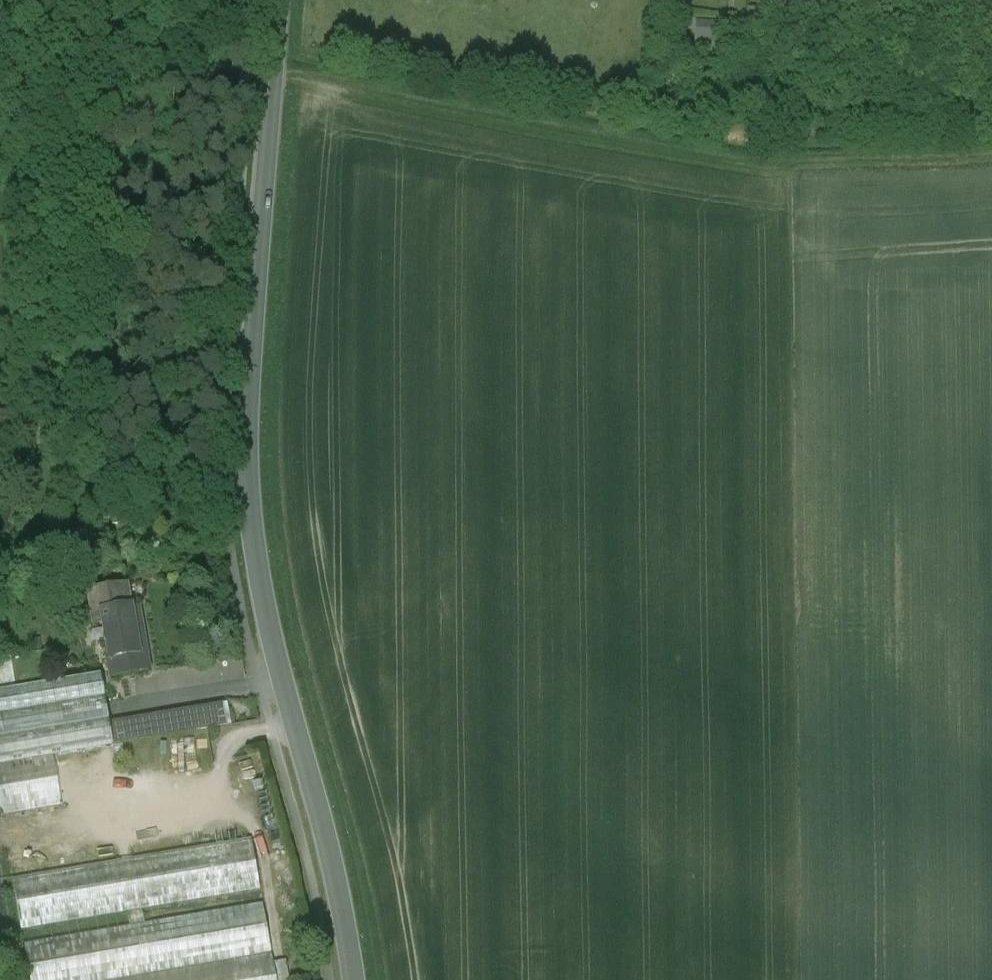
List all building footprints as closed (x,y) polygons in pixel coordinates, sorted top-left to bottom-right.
[(699,23),(699,40),(716,40),(716,23),(699,23)] [(132,618),(127,588),(90,594),(95,626),(103,625),(112,677),(149,671),(140,617),(132,618)] [(114,745),(110,725),(102,676),(50,685),(44,653),(10,659),(15,691),(0,693),(0,765),(114,745)] [(229,706),(110,725),(114,745),(233,726),(229,706)] [(2,818),(241,777),(233,726),(0,766),(0,806),(2,818)] [(284,963),(277,964),(268,903),(147,920),(145,907),(262,891),(254,841),(13,876),(22,936),(27,936),(33,979),(286,979),(284,963)]
